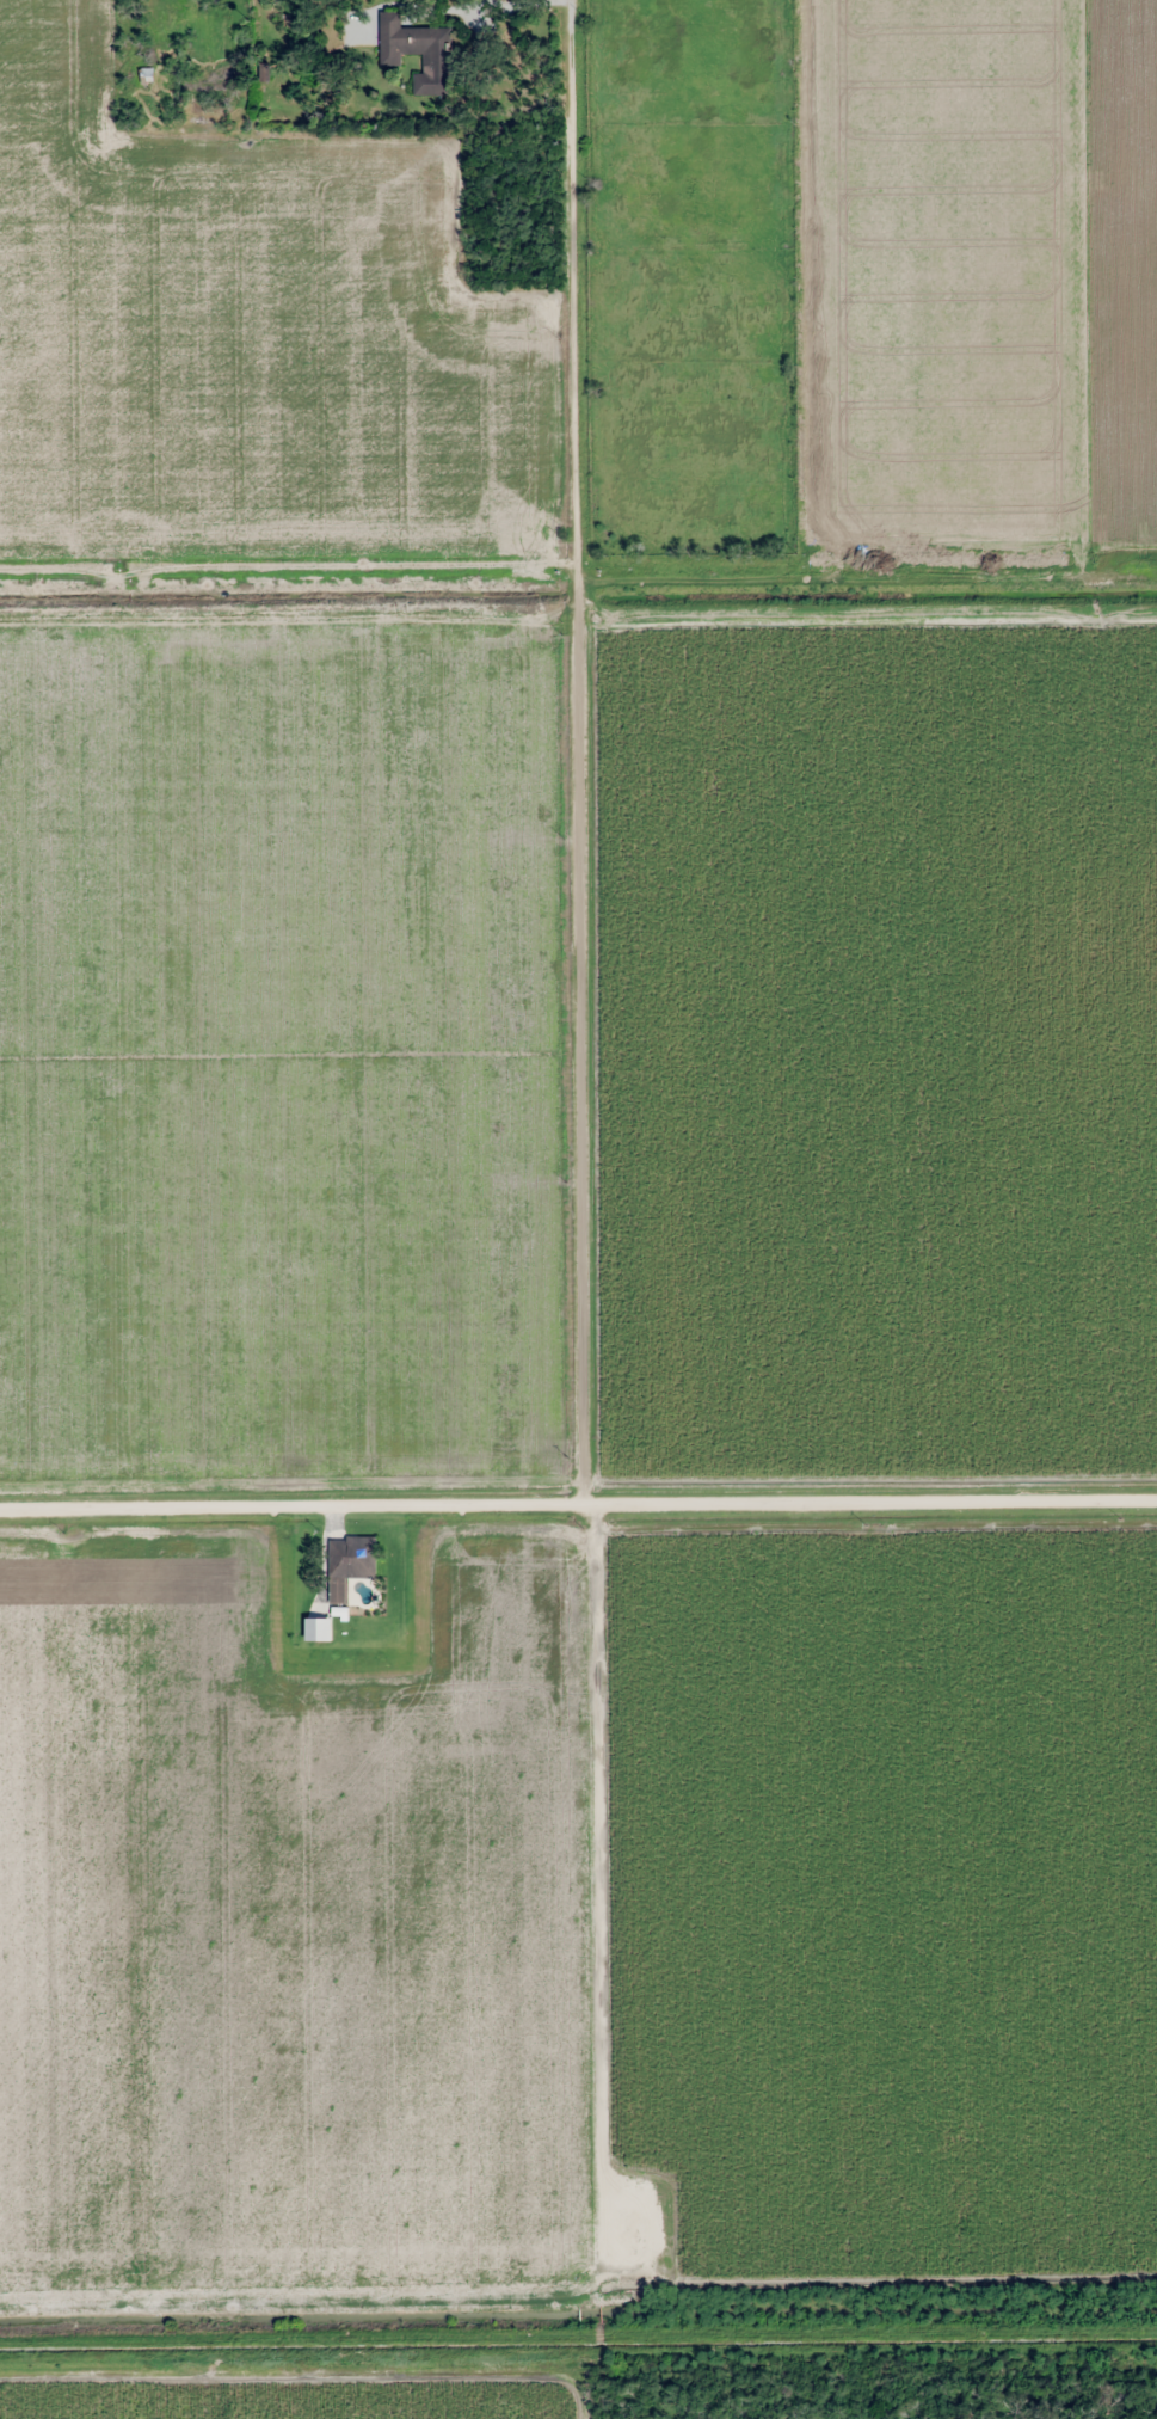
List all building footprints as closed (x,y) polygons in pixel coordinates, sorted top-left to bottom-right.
[(413,94),(451,95),(451,28),(400,27),(400,12),(380,12),(380,66),(401,66),(401,54),(423,54),(423,73),(414,73),(413,94)] [(376,1539),(330,1538),(330,1604),(345,1604),(345,1579),(376,1579),(376,1539)]
